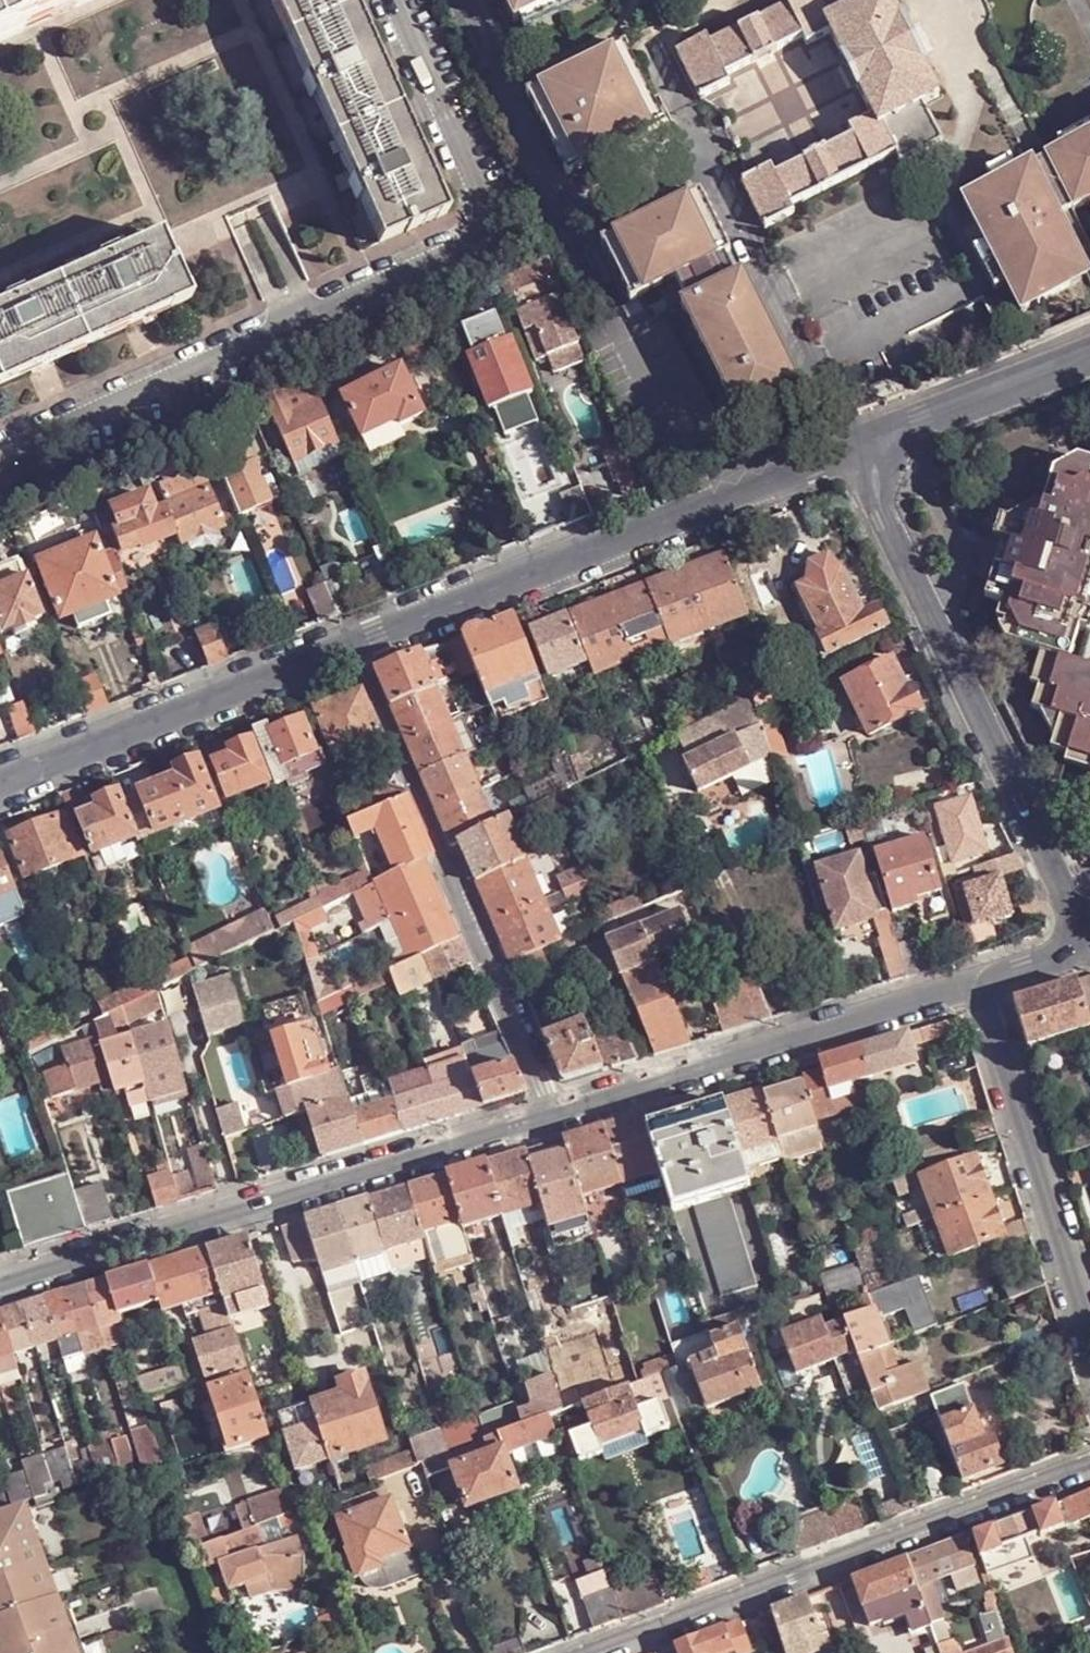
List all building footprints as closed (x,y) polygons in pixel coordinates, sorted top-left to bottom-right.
[(0,32),(74,0),(0,0),(0,32)] [(346,10),(341,0),(270,0),(287,37),(346,10)] [(518,17),(526,13),(519,0),(505,0),(515,19),(518,17)] [(526,13),(518,17),(520,22),(525,19),(565,0),(519,0),(526,13)] [(525,19),(529,29),(588,0),(565,0),(525,19)] [(706,96),(732,82),(728,75),(752,62),(753,63),(779,50),(779,49),(805,36),(809,44),(833,33),(846,58),(845,59),(859,89),(861,89),(873,114),(849,126),(854,135),(828,147),(828,146),(801,159),(802,160),(776,172),(773,165),(746,179),(743,180),(766,227),(796,212),(792,206),(809,197),(899,153),(903,163),(946,142),(927,104),(944,96),(929,67),(931,66),(925,56),(921,49),(914,35),(910,28),(905,18),(903,19),(894,0),(786,0),(788,5),(712,42),(709,36),(680,52),(703,98),(706,96)] [(397,125),(346,10),(287,37),(379,243),(438,217),(397,125)] [(670,125),(629,42),(529,92),(570,174),(611,153),(607,146),(624,138),(628,145),(670,125)] [(1063,150),(1089,137),(1089,121),(1056,138),(1063,150)] [(1047,158),(1073,211),(1088,203),(1089,202),(1089,137),(1063,150),(1047,158)] [(607,146),(611,153),(628,145),(624,138),(607,146)] [(1073,211),(1047,158),(1038,163),(1032,166),(1058,218),(1065,214),(1073,211)] [(992,186),(1017,173),(1011,161),(986,173),(992,186)] [(1058,218),(1032,166),(1017,173),(992,186),(964,200),(986,244),(1007,286),(1021,313),(1070,289),(1068,286),(1062,274),(1081,264),(1058,218)] [(737,416),(797,387),(746,283),(733,290),(718,261),(732,254),(701,193),(698,195),(603,243),(633,303),(676,281),(691,311),(686,313),(737,416)] [(41,368),(143,322),(188,302),(162,244),(0,317),(0,386),(41,368)] [(1007,286),(986,244),(974,251),(996,293),(1007,286)] [(559,295),(565,294),(549,256),(537,262),(513,275),(500,281),(508,301),(516,297),(522,309),(559,295)] [(1087,277),(1081,264),(1062,274),(1068,286),(1087,277)] [(554,371),(584,359),(559,295),(522,309),(518,311),(537,359),(547,355),(554,371)] [(528,394),(533,392),(511,337),(507,339),(496,313),(462,325),(473,353),(469,355),(491,409),(495,407),(505,434),(539,421),(528,394)] [(343,397),(364,439),(399,421),(401,425),(425,413),(402,367),(343,397)] [(265,399),(293,461),(338,442),(310,378),(300,382),(305,391),(307,391),(312,403),(290,412),(281,392),(265,399)] [(299,473),(344,453),(338,442),(293,461),(299,473)] [(484,446),(488,457),(496,453),(492,443),(484,446)] [(216,461),(241,515),(271,501),(248,449),(247,448),(216,461)] [(147,460),(153,472),(168,464),(162,452),(147,460)] [(494,472),(503,469),(496,453),(488,457),(494,472)] [(1079,458),(1055,471),(1045,495),(1053,497),(1050,507),(1044,504),(1037,503),(1008,518),(1014,538),(1003,569),(994,567),(989,584),(986,596),(1002,603),(998,619),(1006,621),(1004,627),(999,626),(1007,640),(1041,651),(1049,652),(1070,659),(1080,627),(1089,629),(1089,461),(1079,458)] [(131,491),(156,482),(153,472),(147,460),(123,472),(131,491)] [(639,487),(629,460),(614,466),(625,493),(639,487)] [(102,498),(96,485),(86,490),(91,503),(102,498)] [(573,522),(594,515),(582,485),(561,494),(573,522)] [(166,504),(182,542),(227,525),(210,486),(166,504)] [(82,506),(91,503),(86,490),(76,495),(82,506)] [(104,534),(113,555),(124,551),(141,544),(142,546),(172,533),(161,510),(154,513),(146,494),(112,507),(113,511),(117,521),(119,528),(104,534)] [(1053,497),(1045,495),(1044,504),(1050,507),(1053,497)] [(117,521),(113,511),(98,517),(102,527),(117,521)] [(993,536),(1003,541),(994,567),(1003,569),(1014,538),(1008,518),(1001,515),(993,536)] [(68,535),(73,547),(93,539),(88,527),(68,535)] [(1003,541),(993,536),(989,535),(976,579),(989,584),(994,567),(1003,541)] [(116,590),(126,586),(114,556),(103,560),(95,539),(93,539),(73,547),(39,561),(61,616),(74,611),(80,625),(112,613),(106,597),(117,593),(116,590)] [(725,553),(687,568),(703,612),(734,601),(741,616),(747,613),(725,553)] [(819,633),(829,653),(888,626),(878,605),(864,612),(842,566),(838,567),(834,556),(830,553),(809,563),(808,582),(800,587),(806,600),(813,614),(821,632),(819,633)] [(3,634),(14,630),(16,636),(33,630),(31,622),(43,617),(26,577),(23,578),(17,562),(0,569),(0,625),(3,634)] [(649,583),(673,643),(680,639),(674,624),(703,612),(687,568),(649,583)] [(341,613),(359,606),(345,574),(328,582),(341,613)] [(324,620),(341,613),(328,582),(310,590),(324,620)] [(665,646),(673,643),(649,583),(611,598),(629,641),(659,630),(665,646)] [(611,598),(573,613),(599,678),(605,675),(602,669),(604,669),(598,654),(629,641),(611,598)] [(822,656),(829,653),(819,633),(821,632),(813,614),(806,600),(798,604),(822,656)] [(734,601),(703,612),(710,627),(741,616),(734,601)] [(674,624),(680,639),(710,627),(703,612),(674,624)] [(549,676),(587,660),(569,614),(531,630),(549,676)] [(495,710),(497,718),(548,698),(515,616),(464,635),(478,669),(492,704),(495,710)] [(212,664),(230,657),(216,623),(199,630),(212,664)] [(1070,659),(1087,664),(1089,663),(1089,629),(1080,627),(1070,659)] [(629,641),(636,657),(665,646),(659,630),(629,641)] [(464,675),(478,669),(464,635),(450,641),(464,675)] [(604,669),(636,657),(629,641),(598,654),(604,669)] [(1032,682),(1039,685),(1049,652),(1041,651),(1032,682)] [(377,670),(392,704),(437,686),(428,666),(422,652),(377,670)] [(1049,652),(1039,685),(1033,706),(1042,710),(1062,716),(1055,736),(1052,746),(1068,752),(1089,759),(1089,663),(1087,664),(1070,659),(1049,652)] [(893,658),(844,681),(870,733),(922,708),(912,686),(907,688),(893,658)] [(428,666),(437,686),(448,682),(439,661),(428,666)] [(90,712),(109,704),(96,675),(78,683),(84,697),(90,712)] [(736,694),(739,702),(753,694),(768,688),(776,684),(772,675),(756,683),(736,694)] [(734,689),(736,694),(756,683),(754,677),(734,689)] [(725,699),(736,694),(734,689),(731,680),(719,685),(725,699)] [(437,686),(452,721),(458,719),(466,715),(450,681),(448,682),(437,686)] [(392,704),(408,739),(452,721),(437,686),(392,704)] [(768,688),(753,694),(758,711),(772,704),(768,688)] [(383,737),(363,691),(320,707),(338,756),(383,737)] [(687,729),(677,734),(691,760),(686,763),(700,792),(772,756),(765,735),(760,718),(758,711),(753,694),(739,702),(704,720),(687,729)] [(700,711),(704,720),(739,702),(736,694),(725,699),(700,711)] [(29,709),(25,700),(11,706),(23,738),(38,732),(29,709)] [(38,732),(55,725),(54,721),(49,710),(46,712),(43,703),(29,709),(38,732)] [(466,715),(469,722),(495,710),(492,704),(466,715)] [(772,704),(758,711),(760,718),(775,711),(772,704)] [(1062,716),(1042,710),(1055,736),(1062,716)] [(683,719),(687,729),(704,720),(700,711),(683,719)] [(775,711),(760,718),(765,735),(780,729),(775,711)] [(266,713),(252,719),(259,737),(277,780),(278,784),(288,780),(291,788),(309,781),(306,773),(329,763),(323,749),(318,752),(306,718),(273,731),(266,713)] [(452,721),(467,755),(480,749),(469,722),(466,715),(458,719),(452,721)] [(408,739),(422,772),(467,755),(452,721),(408,739)] [(772,756),(773,762),(788,756),(780,729),(765,735),(772,756)] [(233,756),(203,767),(212,791),(213,791),(228,785),(232,797),(225,800),(231,817),(262,804),(256,788),(277,780),(259,737),(230,748),(233,756)] [(582,781),(631,756),(627,747),(626,744),(577,768),(582,781)] [(551,796),(582,781),(577,768),(570,752),(536,765),(537,770),(522,778),(533,805),(551,796)] [(1068,752),(1066,760),(1089,768),(1089,759),(1068,752)] [(422,772),(438,809),(481,789),(467,755),(422,772)] [(123,798),(138,836),(139,839),(144,836),(145,838),(181,823),(197,817),(220,808),(213,791),(212,791),(203,767),(200,761),(177,770),(179,777),(123,798)] [(496,823),(509,816),(501,795),(509,790),(503,778),(481,789),(492,812),(496,823)] [(394,783),(344,804),(351,821),(409,796),(406,789),(394,783)] [(228,785),(213,791),(218,803),(225,800),(232,797),(228,785)] [(79,787),(62,794),(73,819),(82,815),(95,854),(138,836),(123,798),(120,792),(96,802),(99,809),(88,813),(79,787)] [(454,845),(461,841),(460,840),(496,823),(492,812),(481,789),(438,809),(454,845)] [(351,821),(357,835),(378,826),(398,871),(427,858),(435,855),(409,796),(351,821)] [(527,822),(556,808),(557,808),(551,796),(533,805),(521,810),(527,822)] [(947,846),(937,850),(946,876),(958,872),(955,862),(986,852),(980,829),(976,831),(967,800),(972,799),(971,796),(936,806),(947,846)] [(980,829),(972,799),(967,800),(976,831),(980,829)] [(509,816),(518,835),(531,828),(527,822),(521,810),(509,816)] [(10,835),(27,877),(75,858),(58,816),(10,835)] [(461,841),(478,881),(528,859),(518,835),(509,816),(496,823),(460,840),(461,841)] [(875,852),(893,910),(917,903),(916,898),(940,890),(924,836),(875,852)] [(26,911),(18,894),(0,845),(0,922),(26,911)] [(827,850),(830,861),(847,857),(844,845),(827,850)] [(320,892),(322,895),(326,907),(368,887),(376,883),(364,853),(355,857),(360,872),(320,892)] [(878,936),(891,980),(906,976),(897,944),(876,874),(866,877),(859,853),(847,857),(830,861),(817,864),(837,928),(840,927),(874,916),(878,929),(881,936),(878,936)] [(1023,867),(1016,854),(977,866),(980,877),(953,886),(966,929),(1012,914),(1000,874),(1023,867)] [(427,858),(398,871),(378,881),(393,916),(396,923),(445,901),(427,858)] [(478,881),(495,920),(544,898),(528,859),(478,881)] [(586,879),(592,878),(586,862),(580,864),(586,879)] [(565,888),(586,879),(580,864),(559,874),(565,888)] [(586,879),(592,891),(597,890),(592,878),(586,879)] [(570,901),(592,891),(586,879),(565,888),(564,889),(570,901)] [(378,881),(376,883),(368,887),(381,918),(382,920),(393,916),(378,881)] [(278,916),(283,928),(296,921),(308,916),(326,907),(322,895),(278,916)] [(513,959),(542,947),(562,939),(544,898),(495,920),(513,959)] [(461,936),(445,901),(396,923),(411,958),(424,953),(461,936)] [(640,927),(651,955),(693,938),(688,927),(698,922),(691,906),(640,927)] [(267,908),(189,947),(192,955),(199,970),(276,931),(267,908)] [(308,916),(296,921),(299,932),(305,951),(318,947),(308,916)] [(382,920),(381,918),(364,925),(368,935),(396,923),(393,916),(382,920)] [(655,1054),(690,1043),(651,955),(640,927),(581,950),(588,967),(595,983),(621,973),(655,1054)] [(472,962),(461,936),(424,953),(435,978),(472,962)] [(897,944),(906,976),(922,970),(913,938),(897,944)] [(513,959),(519,975),(549,963),(542,947),(513,959)] [(424,953),(411,958),(389,968),(394,981),(399,994),(435,978),(424,953)] [(192,955),(138,983),(144,997),(159,989),(199,970),(192,955)] [(365,964),(327,981),(332,995),(351,986),(356,984),(372,976),(365,964)] [(323,965),(311,972),(320,1001),(332,995),(327,981),(323,965)] [(394,981),(389,968),(372,976),(356,984),(359,995),(394,981)] [(710,986),(723,1033),(730,1030),(774,1017),(763,993),(754,972),(710,986)] [(193,986),(202,1012),(239,1001),(231,974),(193,986)] [(1028,1045),(1089,1025),(1089,975),(1013,999),(1028,1045)] [(10,993),(6,979),(0,981),(0,996),(10,993)] [(138,983),(98,1003),(104,1016),(125,1006),(144,997),(138,983)] [(332,995),(320,1001),(324,1014),(360,997),(359,995),(356,984),(351,986),(332,995)] [(159,989),(144,997),(125,1006),(130,1023),(165,1007),(159,989)] [(239,1001),(202,1012),(209,1034),(246,1022),(239,1001)] [(104,1016),(95,1021),(99,1033),(130,1023),(125,1006),(104,1016)] [(66,1018),(25,1037),(30,1053),(71,1033),(66,1018)] [(565,1080),(639,1058),(628,1029),(601,1037),(595,1020),(586,1023),(585,1022),(546,1037),(565,1080)] [(69,1069),(39,1078),(46,1100),(113,1078),(100,1038),(99,1033),(95,1021),(84,1027),(88,1042),(63,1050),(69,1069)] [(285,1088),(286,1088),(331,1074),(315,1023),(274,1036),(289,1086),(285,1088)] [(170,1024),(133,1035),(152,1098),(176,1090),(172,1074),(184,1071),(170,1024)] [(906,1049),(915,1046),(924,1043),(919,1029),(901,1034),(906,1049)] [(822,1091),(873,1075),(919,1061),(915,1046),(906,1049),(901,1034),(813,1061),(818,1075),(822,1091)] [(100,1038),(113,1078),(118,1092),(128,1088),(133,1107),(152,1101),(152,1098),(133,1035),(107,1043),(105,1036),(100,1038)] [(475,1038),(461,1044),(462,1047),(474,1077),(488,1072),(479,1049),(475,1038)] [(516,1063),(506,1041),(479,1049),(488,1072),(516,1063)] [(425,1062),(428,1070),(435,1087),(446,1118),(486,1105),(474,1077),(462,1047),(425,1062)] [(474,1077),(486,1105),(529,1092),(516,1063),(488,1072),(474,1077)] [(428,1070),(388,1083),(389,1087),(394,1100),(405,1131),(446,1118),(435,1087),(428,1070)] [(189,1087),(184,1071),(172,1074),(176,1090),(189,1087)] [(347,1088),(342,1071),(331,1074),(286,1088),(292,1107),(309,1102),(312,1110),(350,1099),(347,1088)] [(804,1081),(816,1118),(860,1104),(873,1075),(822,1091),(818,1075),(808,1078),(803,1080),(804,1081)] [(779,1139),(818,1127),(817,1122),(816,1118),(804,1081),(770,1091),(764,1093),(779,1139)] [(350,1099),(360,1095),(357,1086),(347,1088),(350,1099)] [(394,1100),(389,1087),(360,1095),(350,1099),(354,1112),(394,1100)] [(742,1100),(764,1093),(763,1087),(740,1094),(742,1100)] [(724,1100),(744,1162),(758,1157),(761,1164),(785,1157),(784,1156),(779,1139),(764,1093),(742,1100),(740,1094),(731,1097),(724,1100)] [(312,1110),(325,1156),(364,1143),(354,1112),(350,1099),(312,1110)] [(405,1131),(394,1100),(354,1112),(364,1143),(405,1131)] [(663,1177),(673,1210),(688,1206),(751,1186),(744,1162),(724,1100),(681,1113),(690,1138),(680,1141),(671,1116),(660,1119),(646,1123),(661,1170),(663,1177)] [(241,1102),(219,1109),(227,1134),(249,1128),(241,1102)] [(690,1138),(681,1113),(677,1114),(671,1116),(680,1141),(690,1138)] [(621,1182),(623,1182),(661,1170),(646,1123),(643,1114),(619,1121),(604,1126),(621,1182)] [(582,1194),(621,1182),(604,1126),(580,1133),(565,1138),(568,1149),(582,1194)] [(784,1156),(823,1143),(818,1127),(779,1139),(784,1156)] [(962,1127),(917,1141),(926,1167),(962,1154),(958,1141),(965,1139),(962,1127)] [(588,1217),(582,1194),(568,1149),(565,1138),(541,1145),(526,1150),(530,1161),(542,1202),(551,1232),(556,1248),(596,1235),(590,1220),(590,1216),(588,1217)] [(172,1165),(182,1163),(180,1156),(185,1155),(180,1139),(164,1143),(170,1161),(171,1166),(172,1165)] [(219,1188),(205,1143),(190,1148),(201,1190),(202,1193),(219,1188)] [(530,1161),(526,1150),(497,1159),(487,1163),(503,1214),(542,1202),(530,1161)] [(921,1176),(936,1215),(991,1195),(976,1156),(921,1176)] [(150,1178),(159,1207),(180,1200),(175,1181),(171,1166),(170,1161),(158,1165),(160,1174),(150,1178)] [(503,1214),(487,1163),(463,1170),(450,1174),(464,1226),(503,1214)] [(624,1189),(663,1177),(661,1170),(623,1182),(624,1189)] [(473,1255),(464,1226),(450,1174),(425,1181),(410,1186),(425,1238),(431,1259),(433,1267),(473,1255)] [(9,1194),(27,1248),(88,1229),(88,1228),(76,1191),(71,1175),(9,1194)] [(180,1200),(196,1195),(191,1175),(186,1177),(176,1180),(175,1181),(180,1200)] [(104,1183),(76,1191),(88,1228),(116,1219),(104,1183)] [(425,1238),(410,1186),(383,1194),(370,1198),(386,1251),(425,1238)] [(673,1210),(708,1321),(785,1297),(751,1186),(688,1206),(673,1210)] [(950,1255),(1006,1234),(1004,1229),(991,1195),(936,1215),(950,1255)] [(386,1251),(370,1198),(351,1204),(339,1208),(355,1260),(386,1251)] [(323,1270),(355,1260),(339,1208),(319,1214),(307,1217),(320,1259),(323,1270)] [(320,1259),(307,1217),(285,1225),(296,1261),(320,1259)] [(1006,1234),(1008,1241),(1031,1232),(1027,1220),(1004,1229),(1006,1234)] [(518,1227),(507,1229),(513,1248),(523,1245),(518,1227)] [(270,1304),(249,1236),(227,1243),(209,1249),(223,1292),(225,1303),(230,1316),(270,1304)] [(386,1251),(392,1272),(431,1259),(425,1238),(386,1251)] [(859,1258),(861,1267),(875,1262),(868,1241),(855,1245),(859,1258)] [(223,1292),(209,1249),(179,1258),(161,1263),(165,1281),(172,1279),(179,1306),(223,1292)] [(362,1282),(392,1272),(386,1251),(355,1260),(362,1282)] [(512,1254),(503,1257),(506,1266),(515,1264),(512,1254)] [(433,1267),(436,1275),(475,1262),(473,1255),(433,1267)] [(824,1286),(826,1291),(831,1307),(840,1304),(855,1298),(871,1292),(861,1267),(859,1258),(822,1269),(826,1284),(824,1286)] [(329,1291),(362,1282),(355,1260),(323,1270),(329,1291)] [(316,1261),(293,1266),(296,1281),(319,1276),(316,1261)] [(861,1267),(871,1292),(893,1284),(888,1269),(879,1273),(875,1262),(861,1267)] [(164,1311),(179,1306),(172,1279),(165,1281),(161,1263),(155,1265),(151,1266),(159,1302),(160,1301),(164,1311)] [(1003,1280),(1010,1299),(1047,1284),(1041,1265),(1003,1280)] [(159,1302),(151,1266),(131,1273),(109,1280),(122,1320),(126,1335),(137,1331),(131,1311),(159,1302)] [(519,1273),(505,1278),(509,1291),(523,1286),(519,1273)] [(480,1276),(488,1305),(496,1302),(489,1274),(480,1276)] [(939,1326),(919,1274),(893,1284),(871,1292),(855,1298),(861,1312),(845,1318),(845,1321),(857,1351),(859,1356),(889,1345),(895,1343),(885,1318),(906,1310),(916,1335),(939,1326)] [(569,1290),(574,1308),(613,1294),(609,1278),(569,1290)] [(122,1320),(109,1280),(98,1283),(87,1286),(100,1327),(122,1320)] [(100,1327),(87,1286),(78,1289),(66,1292),(79,1333),(100,1327)] [(826,1291),(787,1304),(789,1309),(793,1322),(831,1307),(826,1291)] [(64,1359),(85,1353),(79,1333),(66,1292),(56,1296),(45,1299),(58,1340),(63,1354),(64,1359)] [(574,1308),(584,1340),(590,1359),(629,1347),(613,1294),(574,1308)] [(58,1340),(45,1299),(36,1302),(24,1306),(37,1347),(58,1340)] [(231,1322),(230,1316),(225,1303),(215,1307),(221,1325),(231,1322)] [(37,1347),(24,1306),(15,1309),(2,1312),(15,1353),(37,1347)] [(793,1322),(789,1309),(762,1320),(766,1332),(780,1327),(793,1322)] [(15,1353),(2,1312),(0,1313),(0,1358),(15,1353)] [(106,1346),(128,1339),(126,1335),(122,1320),(100,1327),(105,1341),(106,1346)] [(823,1320),(783,1335),(788,1347),(792,1358),(797,1374),(837,1359),(857,1351),(845,1321),(832,1326),(833,1331),(828,1332),(826,1328),(823,1320)] [(692,1361),(663,1372),(672,1394),(680,1418),(762,1387),(739,1325),(713,1335),(717,1351),(692,1361)] [(85,1353),(106,1346),(105,1341),(100,1327),(79,1333),(85,1353)] [(780,1327),(766,1332),(760,1334),(768,1354),(788,1347),(783,1335),(780,1327)] [(207,1380),(246,1367),(234,1331),(195,1344),(207,1380)] [(530,1359),(545,1355),(539,1334),(523,1340),(530,1359)] [(42,1362),(63,1354),(58,1340),(37,1347),(42,1362)] [(571,1368),(582,1402),(583,1401),(600,1395),(590,1359),(584,1340),(571,1345),(567,1352),(571,1368)] [(889,1345),(859,1356),(871,1387),(879,1408),(929,1388),(918,1360),(897,1367),(889,1345)] [(111,1362),(106,1346),(85,1353),(89,1367),(111,1362)] [(637,1373),(639,1380),(663,1372),(692,1361),(691,1359),(687,1349),(639,1367),(641,1371),(637,1373)] [(857,1351),(837,1359),(851,1395),(871,1387),(859,1356),(857,1351)] [(15,1353),(0,1358),(0,1374),(19,1368),(15,1353)] [(89,1367),(85,1353),(64,1359),(68,1373),(89,1367)] [(792,1358),(771,1365),(781,1391),(800,1383),(797,1374),(792,1358)] [(551,1375),(562,1410),(576,1405),(565,1369),(551,1373),(551,1375)] [(145,1397),(189,1381),(185,1370),(142,1385),(145,1397)] [(600,1395),(583,1401),(593,1425),(571,1433),(581,1460),(603,1451),(601,1444),(644,1429),(647,1435),(669,1427),(660,1399),(672,1394),(663,1372),(639,1380),(600,1395)] [(311,1403),(330,1459),(385,1441),(362,1375),(339,1382),(343,1394),(311,1403)] [(519,1411),(523,1424),(549,1415),(562,1410),(551,1375),(527,1384),(533,1402),(531,1407),(519,1411)] [(230,1451),(267,1438),(248,1377),(211,1390),(214,1402),(220,1420),(230,1451)] [(936,1394),(932,1396),(963,1478),(1000,1464),(988,1432),(984,1433),(965,1383),(936,1394)] [(477,1415),(484,1440),(486,1438),(523,1424),(519,1411),(516,1400),(477,1415)] [(208,1424),(220,1420),(214,1402),(203,1406),(208,1424)] [(330,1459),(311,1403),(280,1412),(299,1469),(330,1459)] [(504,1450),(505,1454),(512,1451),(556,1434),(549,1415),(523,1424),(486,1438),(493,1454),(504,1450)] [(144,1439),(157,1434),(152,1418),(138,1422),(144,1439)] [(601,1444),(603,1451),(606,1458),(649,1442),(647,1435),(644,1429),(601,1444)] [(120,1471),(135,1465),(126,1436),(119,1437),(116,1430),(109,1432),(113,1447),(120,1471)] [(416,1465),(422,1463),(447,1453),(440,1430),(409,1439),(411,1450),(416,1465)] [(152,1468),(166,1464),(157,1434),(144,1439),(152,1468)] [(556,1434),(512,1451),(519,1467),(562,1450),(556,1434)] [(467,1508),(518,1490),(505,1454),(504,1450),(493,1454),(486,1438),(484,1440),(447,1453),(422,1463),(427,1478),(452,1468),(467,1508)] [(67,1448),(71,1461),(82,1457),(77,1440),(66,1443),(67,1448)] [(78,1484),(99,1477),(92,1453),(90,1445),(84,1447),(87,1460),(72,1465),(78,1484)] [(99,1477),(120,1471),(113,1447),(92,1453),(99,1477)] [(65,1487),(78,1484),(72,1465),(71,1461),(67,1448),(45,1455),(54,1482),(62,1479),(65,1487)] [(374,1481),(416,1465),(411,1450),(369,1465),(374,1481)] [(36,1499),(57,1492),(54,1482),(45,1455),(25,1461),(26,1465),(29,1475),(36,1499)] [(29,1475),(26,1465),(9,1470),(12,1481),(29,1475)] [(16,1505),(36,1499),(29,1475),(12,1481),(8,1482),(16,1505)] [(1077,1493),(1085,1516),(1089,1514),(1089,1488),(1077,1493)] [(302,1491),(286,1497),(291,1512),(307,1506),(302,1491)] [(880,1503),(886,1519),(903,1513),(917,1508),(911,1491),(880,1503)] [(257,1525),(291,1512),(286,1497),(285,1493),(246,1503),(255,1526),(257,1525)] [(1077,1493),(1062,1498),(1070,1520),(1085,1516),(1077,1493)] [(390,1499),(338,1520),(350,1551),(347,1551),(357,1577),(361,1575),(362,1576),(368,1584),(376,1587),(386,1586),(420,1574),(390,1499)] [(854,1500),(826,1510),(836,1538),(865,1528),(854,1500)] [(1055,1502),(974,1532),(987,1574),(1033,1557),(1025,1537),(1040,1531),(1040,1534),(1064,1525),(1055,1502)] [(826,1510),(824,1505),(784,1521),(796,1554),(821,1544),(836,1538),(826,1510)] [(31,1508),(18,1512),(0,1518),(0,1652),(82,1652),(31,1508)] [(265,1547),(257,1525),(255,1526),(208,1544),(195,1548),(203,1570),(205,1574),(223,1624),(237,1620),(227,1593),(245,1586),(264,1579),(269,1592),(306,1586),(304,1556),(295,1535),(265,1547)] [(195,1548),(208,1544),(204,1527),(188,1533),(193,1550),(195,1548)] [(930,1622),(942,1617),(929,1582),(975,1564),(966,1536),(906,1559),(916,1586),(930,1622)] [(584,1559),(591,1577),(607,1571),(600,1553),(584,1559)] [(748,1557),(735,1562),(740,1575),(753,1570),(748,1557)] [(916,1586),(906,1559),(853,1579),(870,1625),(910,1610),(918,1630),(931,1626),(930,1622),(916,1586)] [(694,1592),(713,1585),(712,1582),(706,1567),(687,1574),(694,1592)] [(578,1582),(595,1630),(624,1619),(612,1586),(607,1571),(591,1577),(578,1582)] [(655,1571),(612,1586),(624,1619),(667,1602),(655,1571)] [(249,1599),(269,1592),(264,1579),(245,1586),(249,1599)] [(981,1581),(986,1600),(994,1597),(990,1582),(989,1579),(981,1581)] [(773,1609),(785,1648),(787,1652),(834,1652),(827,1634),(820,1636),(809,1596),(773,1609)] [(992,1627),(1002,1623),(994,1597),(986,1600),(986,1601),(984,1602),(992,1627)] [(931,1626),(934,1632),(946,1628),(942,1617),(930,1622),(931,1626)] [(741,1622),(676,1646),(679,1652),(718,1652),(729,1649),(730,1652),(749,1652),(752,1652),(741,1622)] [(521,1636),(489,1648),(491,1652),(527,1652),(521,1636)] [(1006,1636),(962,1652),(1011,1652),(1006,1636)] [(941,1651),(938,1644),(926,1648),(928,1652),(942,1652),(941,1651)]
